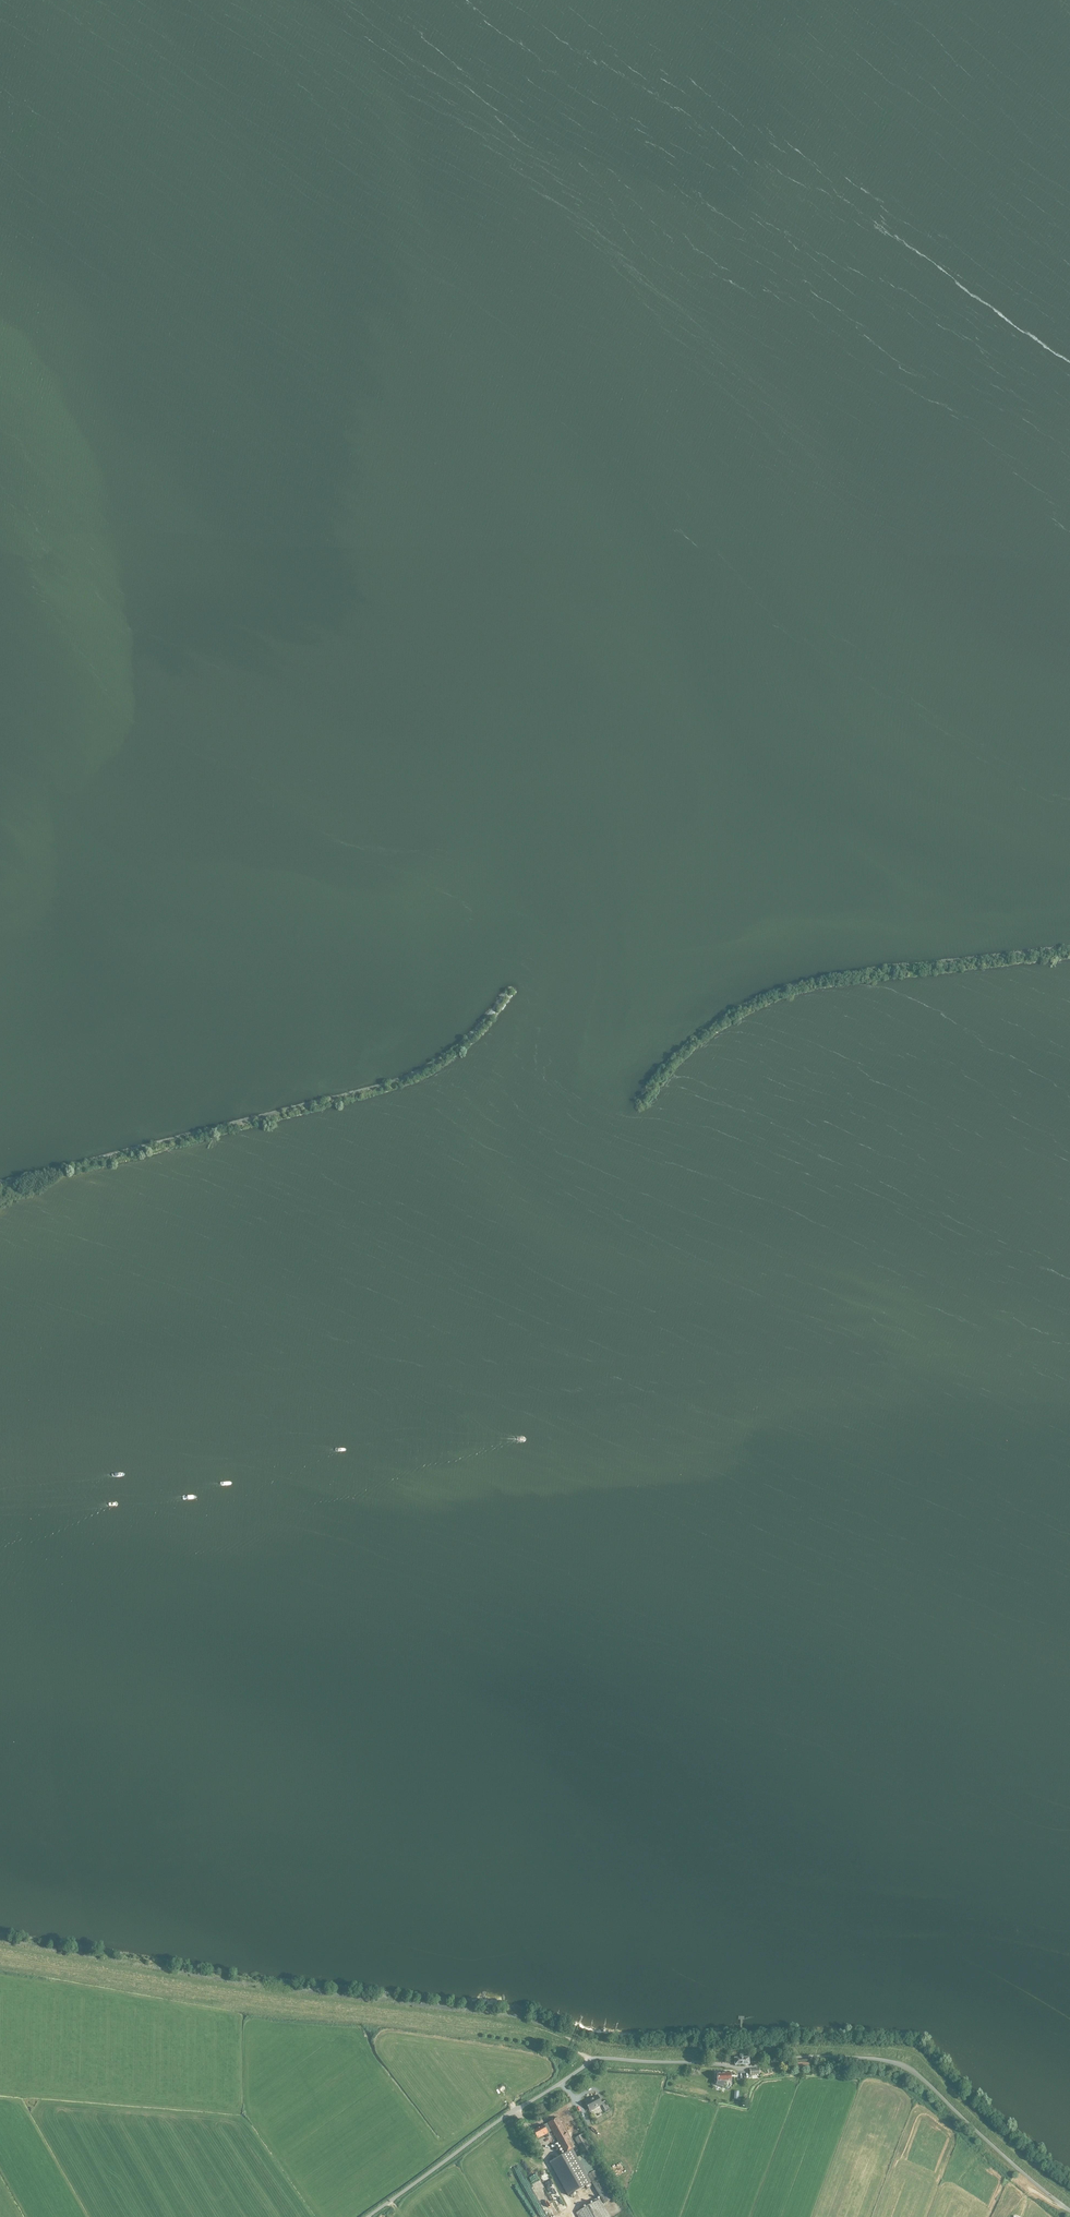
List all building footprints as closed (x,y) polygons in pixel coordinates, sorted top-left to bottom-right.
[(740,2058),(735,2058),(735,2065),(749,2065),(749,2059),(744,2059),(744,2053),(740,2053),(740,2058)] [(813,2070),(813,2061),(797,2060),(797,2070),(813,2070)] [(725,2088),(728,2081),(733,2081),(732,2073),(718,2073),(718,2081),(716,2085),(725,2088)] [(606,2112),(610,2110),(605,2101),(602,2103),(598,2096),(585,2102),(590,2111),(602,2104),(606,2112)] [(534,2132),(538,2140),(548,2134),(547,2132),(551,2130),(564,2153),(573,2149),(575,2148),(558,2118),(534,2132)] [(591,2150),(582,2134),(574,2138),(583,2155),(591,2150)] [(550,2162),(568,2195),(591,2183),(587,2175),(573,2149),(564,2153),(550,2162)] [(518,2164),(510,2169),(537,2216),(549,2216),(518,2164)] [(601,2200),(611,2216),(613,2216),(623,2212),(599,2169),(587,2175),(591,2183),(601,2200)] [(544,2170),(538,2174),(559,2212),(566,2208),(544,2170)] [(535,2173),(529,2177),(551,2216),(558,2213),(535,2173)] [(601,2200),(576,2214),(577,2216),(611,2216),(601,2200)]
